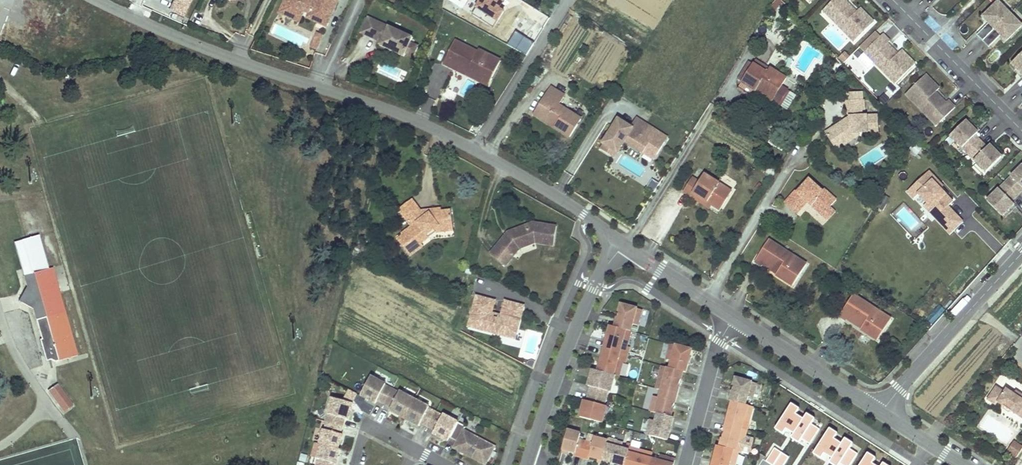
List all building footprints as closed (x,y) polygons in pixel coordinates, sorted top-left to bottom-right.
[(171,10),(185,17),(193,0),(175,0),(171,10)] [(333,11),(337,0),(336,0),(315,0),(314,4),(305,0),(286,0),(279,16),(299,25),(302,18),(305,11),(310,13),(309,15),(320,20),(327,17),(330,10),(333,11)] [(479,3),(477,7),(478,7),(499,20),(500,21),(507,9),(503,7),(507,0),(481,0),(479,3)] [(853,15),(849,12),(850,6),(845,1),(847,0),(833,0),(826,7),(832,13),(832,20),(853,42),(873,22),(860,8),(856,12),(853,15)] [(982,41),(1010,14),(998,2),(983,17),(988,23),(976,35),(982,41)] [(499,20),(478,7),(474,14),(495,27),(499,20)] [(832,13),(826,7),(822,10),(832,20),(832,13)] [(325,32),(333,11),(330,10),(327,17),(320,20),(309,15),(310,13),(305,11),(302,18),(316,24),(315,28),(325,32)] [(1021,29),(1021,26),(1010,14),(982,41),(990,49),(1002,37),(1008,43),(1021,29)] [(374,21),(368,18),(361,34),(367,37),(374,21)] [(414,38),(374,21),(367,37),(382,43),(381,46),(391,51),(392,49),(396,50),(395,52),(406,57),(407,54),(412,44),(412,43),(414,38)] [(319,50),(324,34),(316,31),(311,47),(319,50)] [(897,54),(894,57),(891,54),(891,48),(887,44),(889,41),(883,34),(867,49),(874,56),(873,62),(895,84),(915,64),(901,51),(897,54)] [(468,72),(475,75),(482,79),(483,77),(490,80),(500,60),(479,49),(477,52),(454,40),(443,63),(453,68),(455,63),(465,68),(467,66),(470,67),(468,72)] [(420,47),(412,43),(412,44),(407,54),(415,58),(420,47)] [(874,56),(867,49),(864,52),(873,62),(874,56)] [(849,57),(844,51),(836,58),(842,64),(849,57)] [(1011,64),(1021,75),(1021,53),(1011,64)] [(861,74),(866,67),(854,57),(848,63),(861,74)] [(455,63),(453,68),(488,85),(490,80),(483,77),(482,79),(475,75),(468,72),(470,67),(467,66),(465,68),(455,63)] [(768,94),(769,91),(771,89),(777,93),(786,78),(770,67),(767,72),(753,64),(741,81),(755,90),(758,85),(761,87),(760,89),(768,94)] [(935,99),(932,95),(935,93),(939,88),(925,75),(905,94),(926,116),(933,116),(940,122),(955,107),(948,100),(945,103),(941,99),(935,99)] [(467,98),(476,83),(466,78),(458,93),(467,98)] [(548,98),(543,106),(538,113),(551,121),(553,120),(556,122),(554,126),(570,136),(581,118),(559,104),(565,94),(550,85),(544,95),(548,98)] [(755,90),(772,100),(777,93),(771,89),(769,91),(768,94),(760,89),(761,87),(758,85),(755,90)] [(862,116),(862,110),(864,110),(864,100),(861,100),(861,92),(844,93),(844,101),(842,101),(843,111),(845,111),(849,117),(848,120),(842,124),(841,122),(832,128),(834,130),(826,135),(834,147),(845,140),(843,137),(849,133),(878,132),(877,115),(862,116)] [(544,95),(533,113),(554,126),(556,122),(553,120),(551,121),(538,113),(543,106),(548,98),(544,95)] [(936,126),(940,122),(933,116),(926,116),(936,126)] [(664,142),(653,136),(656,131),(635,118),(629,127),(622,122),(617,129),(613,127),(612,127),(609,132),(610,133),(599,150),(610,156),(620,139),(623,142),(642,153),(645,148),(656,155),(664,142)] [(617,129),(622,122),(618,119),(613,127),(617,129)] [(980,142),(974,136),(977,133),(965,121),(950,136),(968,154),(980,142)] [(667,138),(656,131),(653,136),(664,142),(667,138)] [(858,133),(849,133),(843,137),(845,140),(834,147),(836,150),(858,136),(858,133)] [(613,158),(623,142),(620,139),(610,156),(613,158)] [(1001,158),(989,145),(986,148),(980,142),(968,154),(986,173),(1001,158)] [(656,155),(645,148),(642,153),(653,160),(656,155)] [(775,166),(773,165),(770,164),(764,174),(768,177),(775,166)] [(1004,183),(1017,196),(1021,190),(1021,166),(1004,183)] [(657,189),(664,176),(648,167),(641,180),(657,189)] [(917,199),(950,235),(964,223),(948,206),(954,201),(942,187),(942,186),(929,171),(906,192),(914,201),(917,199)] [(720,209),(732,191),(704,173),(699,181),(692,177),(683,190),(687,193),(691,195),(693,192),(711,204),(720,209)] [(799,211),(807,201),(809,199),(824,212),(830,206),(837,199),(824,188),(822,190),(809,178),(797,191),(796,190),(787,200),(799,211)] [(1011,202),(1017,196),(1004,183),(986,201),(1001,216),(1013,205),(1011,202)] [(693,192),(691,195),(709,207),(711,204),(693,192)] [(441,208),(431,210),(431,212),(429,213),(423,214),(421,211),(412,199),(399,209),(412,226),(402,234),(403,235),(398,239),(408,252),(414,247),(415,248),(422,243),(428,238),(426,235),(439,226),(452,224),(451,210),(441,211),(441,208)] [(824,212),(809,199),(807,201),(828,219),(836,211),(830,206),(824,212)] [(799,211),(787,200),(785,202),(797,213),(799,211)] [(556,226),(533,222),(512,229),(506,236),(504,234),(489,252),(505,264),(512,254),(510,251),(515,244),(532,239),(535,242),(553,245),(556,226)] [(452,224),(439,226),(426,235),(428,238),(436,232),(453,230),(452,224)] [(33,300),(31,303),(29,306),(33,309),(36,321),(40,320),(45,338),(41,339),(40,339),(46,361),(51,359),(53,358),(57,357),(58,361),(77,356),(59,292),(56,293),(54,289),(58,288),(53,268),(48,269),(38,235),(22,240),(31,274),(24,276),(27,288),(24,292),(31,296),(33,296),(34,299),(33,300)] [(532,239),(515,244),(510,251),(512,254),(519,247),(535,242),(532,239)] [(22,240),(14,242),(24,276),(31,274),(22,240)] [(761,265),(763,263),(764,261),(778,270),(775,274),(792,285),(806,264),(768,240),(754,261),(761,265)] [(424,246),(422,243),(415,248),(414,247),(408,252),(410,256),(424,246)] [(763,263),(761,265),(775,274),(778,270),(764,261),(763,263)] [(31,296),(24,292),(19,301),(29,306),(31,303),(33,300),(34,299),(33,296),(31,296)] [(476,294),(469,325),(476,327),(477,320),(486,322),(484,329),(502,333),(516,336),(518,327),(524,303),(505,299),(502,313),(500,322),(490,319),(492,311),(495,299),(476,294)] [(863,324),(862,327),(860,329),(877,340),(891,319),(853,294),(839,315),(847,320),(849,316),(863,324)] [(637,325),(641,309),(621,304),(615,327),(630,331),(632,324),(637,325)] [(502,313),(492,311),(490,319),(500,322),(502,313)] [(863,324),(849,316),(847,320),(860,329),(862,327),(863,324)] [(40,320),(36,321),(41,339),(45,338),(40,320)] [(477,320),(476,327),(484,329),(486,322),(477,320)] [(630,331),(615,327),(610,325),(609,330),(629,335),(630,331)] [(516,336),(502,333),(500,340),(521,346),(525,328),(518,327),(516,336)] [(626,346),(629,335),(609,330),(604,348),(619,352),(621,345),(626,346)] [(689,360),(692,350),(672,344),(669,355),(689,360)] [(618,357),(619,352),(604,348),(602,353),(618,357)] [(618,376),(622,361),(617,360),(618,357),(602,353),(598,371),(614,375),(618,376)] [(686,372),(689,360),(669,355),(667,359),(672,360),(670,368),(684,372),(686,372)] [(680,385),(684,372),(670,368),(663,366),(659,380),(680,385)] [(612,381),(614,375),(598,371),(592,369),(590,375),(612,381)] [(605,398),(610,382),(612,382),(612,381),(590,375),(588,386),(590,386),(588,393),(605,398)] [(377,399),(384,403),(392,389),(385,385),(385,384),(371,376),(360,395),(375,403),(377,399)] [(752,398),(756,383),(736,378),(730,400),(732,401),(745,404),(747,397),(752,398)] [(677,394),(680,385),(659,380),(659,381),(664,382),(662,390),(677,394)] [(58,383),(48,391),(64,412),(74,405),(58,383)] [(1006,388),(1004,391),(996,386),(987,400),(995,405),(997,402),(1018,416),(1021,411),(1021,399),(1014,393),(1006,388)] [(392,389),(384,403),(391,407),(389,410),(404,418),(414,399),(399,391),(399,392),(392,389)] [(674,408),(677,394),(662,390),(659,397),(655,396),(653,402),(674,408)] [(601,413),(605,398),(588,393),(586,401),(584,400),(581,411),(601,416),(603,416),(604,414),(601,413)] [(322,420),(338,424),(340,417),(343,418),(348,402),(327,396),(322,412),(324,412),(322,420)] [(421,422),(428,426),(435,412),(428,408),(429,407),(414,399),(404,418),(419,426),(421,422)] [(752,406),(745,404),(732,401),(731,404),(751,410),(752,406)] [(671,417),(674,408),(653,402),(651,411),(655,413),(671,417)] [(748,422),(751,410),(731,404),(726,424),(741,428),(743,420),(748,422)] [(792,404),(777,428),(785,433),(787,429),(795,434),(804,420),(796,414),(799,409),(792,404)] [(601,416),(581,411),(579,417),(600,422),(601,416)] [(450,437),(458,422),(443,414),(442,415),(435,412),(428,426),(435,430),(433,433),(448,441),(450,437)] [(669,434),(673,417),(671,417),(655,413),(653,420),(651,419),(648,429),(669,434)] [(808,414),(793,438),(801,444),(803,440),(810,444),(820,430),(811,425),(815,419),(808,414)] [(335,432),(338,424),(322,420),(320,428),(319,428),(315,442),(317,443),(333,447),(338,433),(335,432)] [(495,446),(464,430),(465,426),(458,422),(450,437),(457,441),(454,447),(486,464),(495,446)] [(740,452),(744,436),(739,435),(740,431),(725,427),(720,446),(738,451),(740,452)] [(667,440),(669,434),(648,429),(647,435),(667,440)] [(831,429),(815,453),(823,458),(826,454),(833,458),(842,444),(834,439),(838,433),(831,429)] [(582,457),(586,441),(579,440),(580,433),(567,430),(562,449),(574,452),(574,455),(582,457)] [(602,460),(607,440),(595,437),(594,444),(590,457),(602,460)] [(613,463),(618,442),(608,439),(607,440),(602,460),(613,463)] [(831,463),(835,464),(841,464),(842,464),(844,464),(851,464),(858,454),(850,449),(854,443),(846,439),(831,463)] [(317,443),(310,441),(307,454),(313,456),(317,443)] [(590,457),(594,444),(586,441),(582,457),(589,459),(589,456),(590,457)] [(1006,452),(1016,458),(1021,449),(1021,446),(1014,441),(1006,452)] [(629,450),(621,448),(623,443),(618,442),(613,463),(621,464),(625,464),(629,450)] [(312,464),(328,464),(329,461),(331,462),(335,448),(333,447),(317,443),(313,456),(313,457),(314,457),(311,464),(312,464)] [(640,451),(630,448),(629,450),(625,464),(636,464),(640,451)] [(737,454),(717,448),(712,464),(729,464),(730,464),(734,464),(737,454)] [(774,448),(767,460),(775,464),(783,464),(788,457),(774,448)] [(651,459),(643,457),(645,452),(640,451),(636,464),(649,464),(651,459)] [(861,464),(874,464),(872,464),(876,458),(869,453),(861,464)] [(675,460),(660,456),(658,460),(651,459),(649,464),(673,464),(675,460)] [(796,464),(815,464),(801,456),(796,464)]
